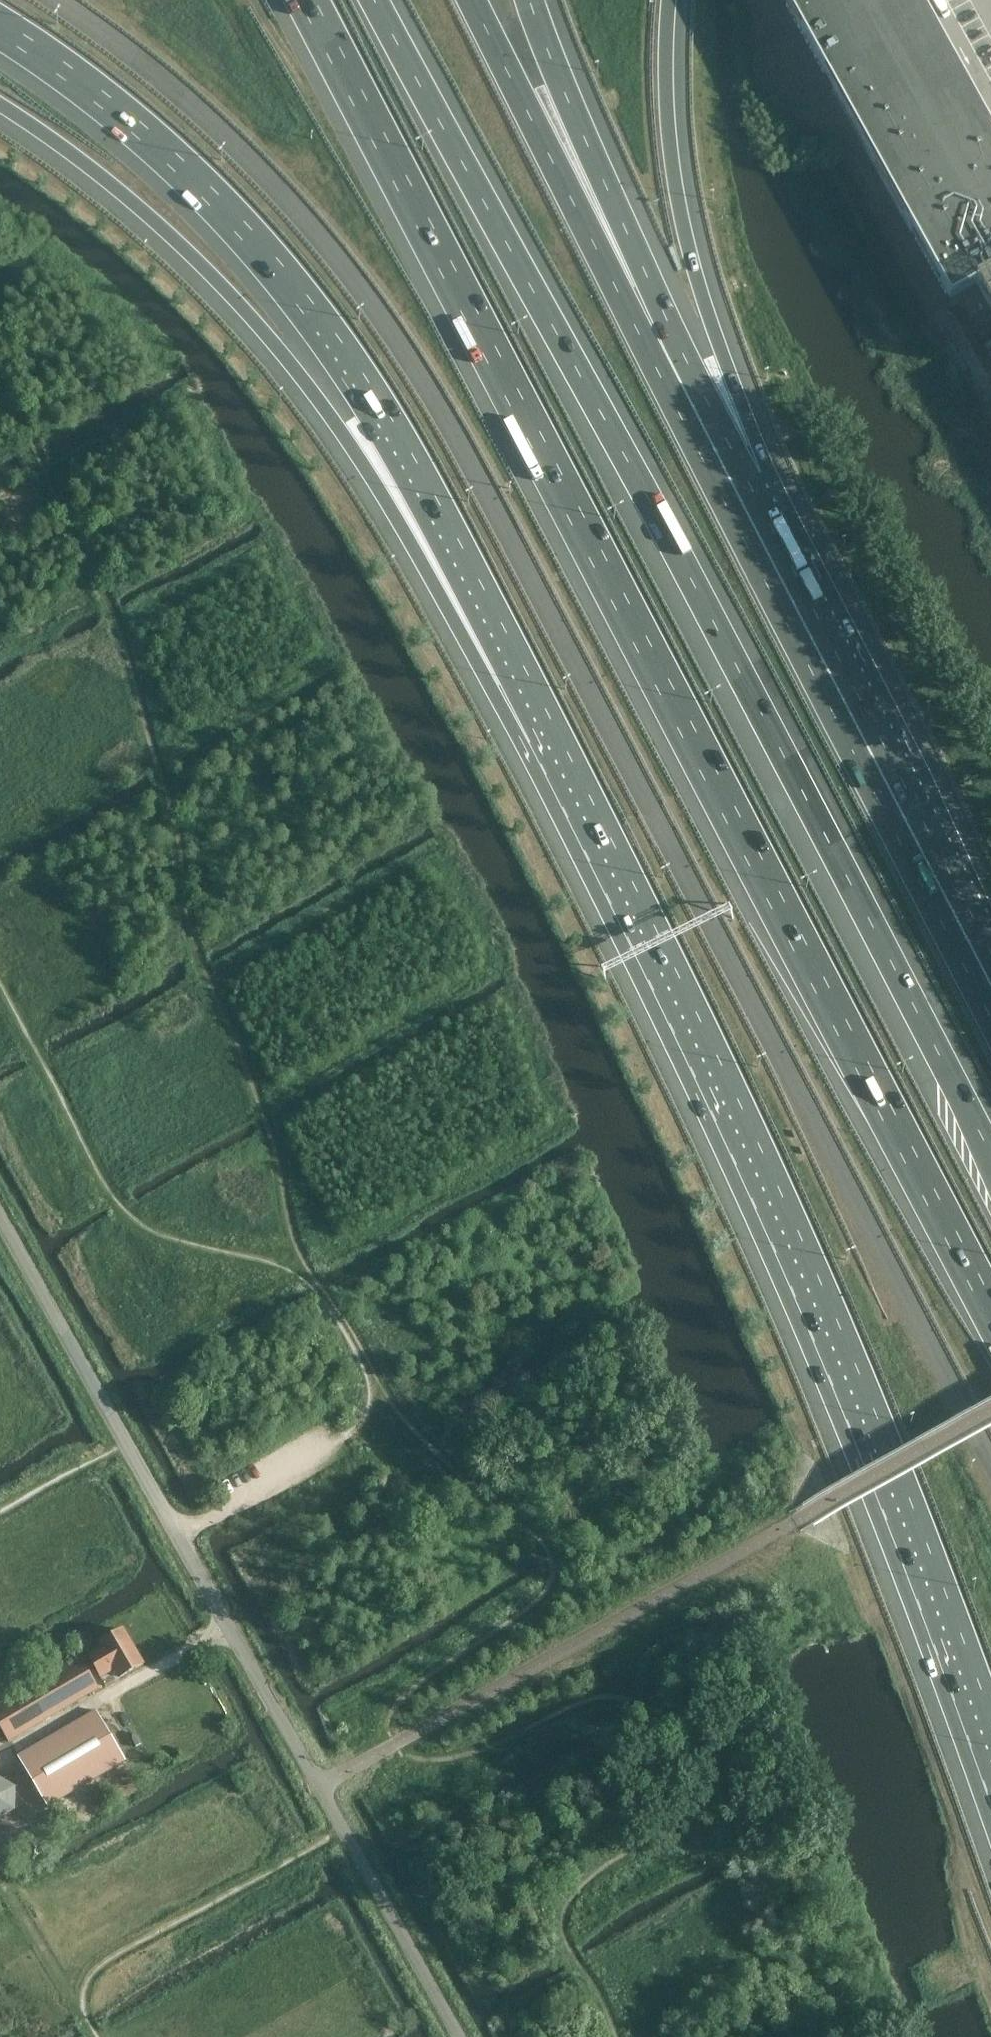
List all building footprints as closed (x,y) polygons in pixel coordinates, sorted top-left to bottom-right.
[(947,301),(974,287),(990,278),(990,136),(917,0),(783,0),(947,301)] [(974,287),(990,317),(990,278),(974,287)] [(103,1648),(89,1656),(101,1677),(110,1671),(109,1669),(114,1666),(120,1677),(143,1664),(123,1629),(100,1642),(103,1648)] [(0,1703),(0,1727),(8,1741),(9,1741),(98,1688),(80,1657),(0,1703)] [(96,1710),(18,1756),(47,1806),(126,1760),(96,1710)] [(15,1809),(15,1785),(0,1776),(0,1817),(15,1809)]
